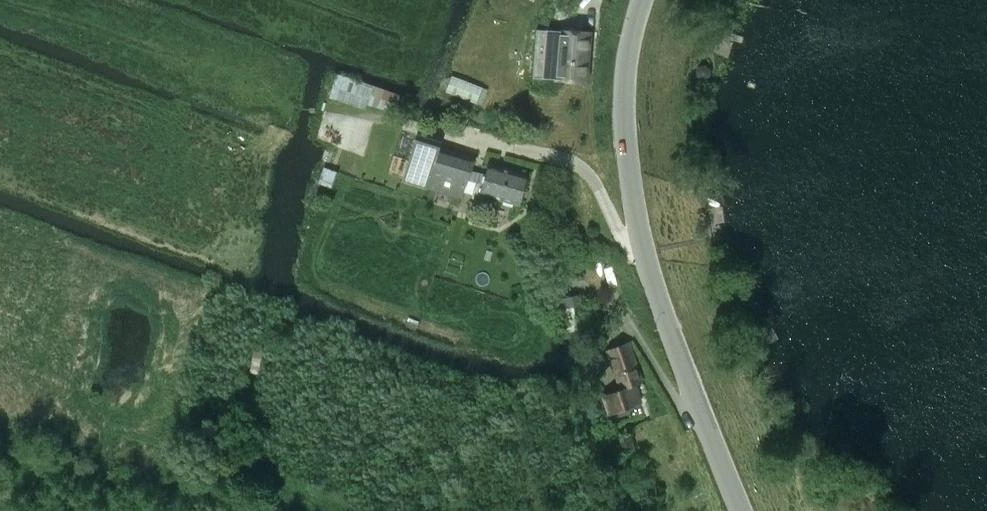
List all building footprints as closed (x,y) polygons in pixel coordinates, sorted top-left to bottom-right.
[(589,81),(592,31),(538,27),(534,77),(589,81)] [(711,75),(711,69),(706,65),(700,65),(696,69),(696,76),(700,80),(707,80),(711,75)] [(329,97),(365,109),(373,86),(337,74),(329,97)] [(446,91),(476,102),(482,87),(452,76),(446,91)] [(477,156),(442,146),(418,138),(405,178),(464,196),(477,156)] [(520,205),(529,174),(490,163),(484,183),(477,181),(472,198),(483,202),(485,195),(520,205)] [(567,338),(590,333),(582,294),(558,299),(567,338)] [(637,384),(645,381),(632,342),(609,350),(622,389),(604,395),(612,413),(643,402),(637,384)] [(254,348),(251,369),(263,371),(266,350),(254,348)]
